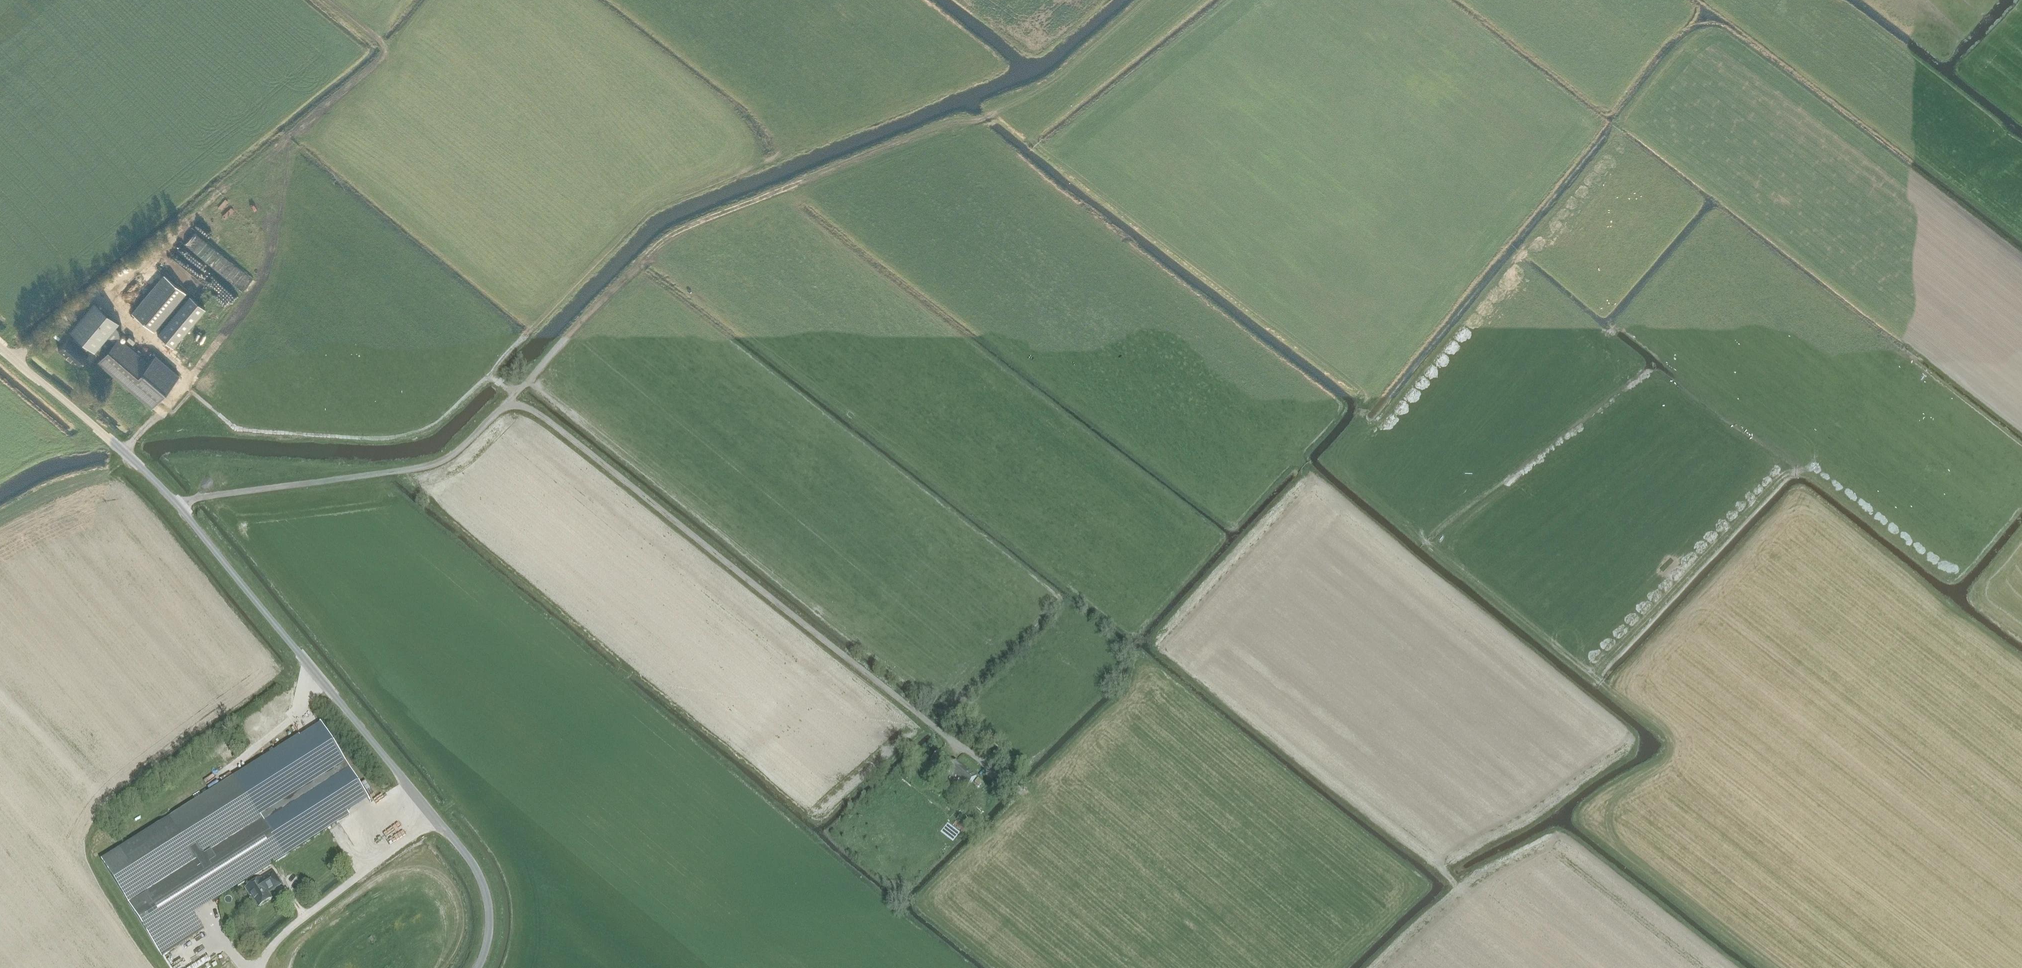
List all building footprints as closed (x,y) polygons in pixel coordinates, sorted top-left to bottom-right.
[(153,330),(180,299),(161,283),(134,315),(153,330)] [(157,334),(171,345),(173,347),(205,309),(189,295),(157,334)] [(155,355),(149,363),(118,337),(122,333),(114,326),(118,322),(94,302),(70,330),(75,334),(72,338),(69,335),(57,349),(77,366),(89,353),(86,350),(89,346),(101,357),(97,361),(128,387),(152,408),(179,376),(155,355)] [(194,913),(263,869),(349,815),(348,813),(369,800),(320,723),(235,776),(102,860),(159,951),(201,925),(194,913)] [(948,760),(949,760),(938,751),(931,760),(941,769),(942,768),(948,773),(947,773),(946,773),(967,789),(966,789),(976,777),(977,777),(956,761),(957,761),(954,765),(948,760)] [(978,778),(974,782),(979,786),(982,782),(978,778)] [(216,780),(207,786),(210,791),(219,785),(216,780)] [(272,899),(268,893),(281,884),(273,872),(261,879),(246,888),(250,896),(252,895),(259,907),(272,899)]
